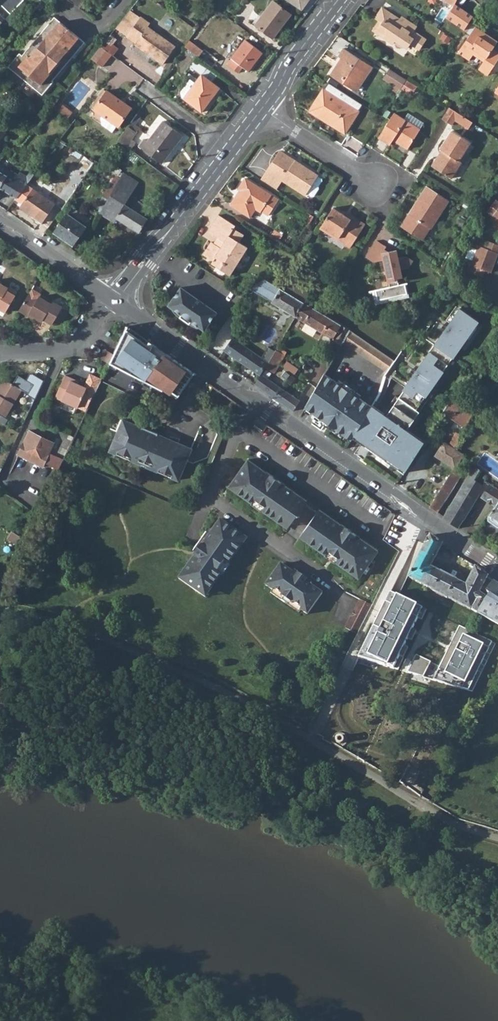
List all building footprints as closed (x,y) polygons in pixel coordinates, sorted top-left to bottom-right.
[(255,23),(273,36),(291,13),(274,0),(273,0),(255,23)] [(301,11),(306,4),(301,0),(285,0),(301,11)] [(130,9),(116,27),(127,34),(141,17),(130,9)] [(400,22),(401,21),(382,9),(377,18),(380,20),(374,31),(393,44),(395,41),(407,48),(410,44),(419,50),(426,40),(413,32),(416,27),(407,21),(404,24),(400,22)] [(85,42),(54,16),(23,54),(20,52),(8,66),(42,94),(54,81),(53,80),(85,42)] [(141,16),(127,34),(137,41),(135,43),(163,64),(175,47),(148,27),(151,23),(141,16)] [(448,28),(460,35),(467,24),(455,16),(448,28)] [(459,52),(470,59),(476,50),(487,57),(480,68),(489,74),(497,61),(497,50),(493,47),(497,40),(476,26),(459,52)] [(245,38),(227,62),(238,70),(242,65),(248,69),(261,51),(245,38)] [(190,39),(185,46),(200,57),(213,67),(219,58),(205,48),(204,50),(190,39)] [(112,55),(101,47),(91,59),(103,67),(112,55)] [(341,59),(330,75),(354,90),(364,73),(367,75),(372,67),(343,49),(338,57),(341,59)] [(475,55),(471,60),(479,67),(483,61),(475,55)] [(195,81),(184,96),(184,97),(202,110),(220,86),(212,80),(217,73),(197,58),(190,64),(202,72),(195,81)] [(390,69),(384,78),(401,89),(407,80),(390,69)] [(183,95),(184,96),(195,81),(190,78),(181,90),(183,95)] [(323,88),(309,110),(345,133),(359,111),(323,88)] [(94,108),(102,114),(116,125),(118,127),(132,108),(107,90),(94,108)] [(63,104),(59,111),(71,118),(75,111),(63,104)] [(450,106),(443,118),(454,124),(456,120),(469,128),(473,120),(450,106)] [(394,113),(378,137),(390,144),(395,138),(400,141),(398,143),(407,149),(420,129),(394,113)] [(116,125),(102,114),(99,118),(101,124),(112,132),(116,125)] [(11,115),(7,120),(12,124),(16,119),(11,115)] [(7,120),(1,128),(6,132),(12,124),(7,120)] [(144,139),(138,145),(161,162),(182,134),(163,120),(147,141),(144,139)] [(129,126),(119,141),(128,147),(138,132),(129,126)] [(444,151),(434,167),(451,178),(462,162),(459,160),(466,151),(471,142),(453,130),(440,149),(444,151)] [(278,150),(264,172),(280,182),(281,179),(304,194),(305,192),(315,176),(316,174),(293,159),(292,160),(282,154),(283,153),(278,150)] [(5,174),(8,169),(0,164),(0,170),(5,174)] [(17,198),(27,184),(33,176),(30,174),(28,177),(20,172),(19,175),(11,170),(8,175),(5,174),(0,170),(0,188),(17,198)] [(264,172),(260,179),(275,189),(280,182),(264,172)] [(121,179),(101,213),(114,221),(116,218),(140,231),(152,210),(146,205),(147,203),(144,201),(143,204),(129,195),(134,187),(137,182),(124,174),(121,173),(120,173),(118,173),(116,175),(121,179)] [(116,175),(96,210),(101,213),(121,179),(116,175)] [(315,176),(305,192),(310,195),(312,195),(317,188),(316,186),(320,180),(319,178),(315,176)] [(238,189),(229,204),(238,210),(248,216),(254,208),(260,212),(261,211),(266,214),(269,211),(277,199),(244,178),(237,188),(238,189)] [(17,198),(16,199),(22,203),(20,206),(42,222),(55,204),(27,184),(17,198)] [(420,196),(409,213),(401,225),(422,239),(429,227),(431,228),(449,200),(427,186),(420,196)] [(59,199),(55,204),(62,208),(72,193),(64,187),(57,197),(59,199)] [(148,196),(134,187),(129,195),(143,204),(144,201),(148,196)] [(486,211),(492,215),(490,218),(497,224),(497,201),(496,199),(486,211)] [(333,207),(320,226),(325,229),(346,242),(344,245),(349,248),(366,224),(352,215),(350,218),(333,207)] [(54,232),(62,238),(70,243),(72,245),(85,226),(67,214),(54,232)] [(207,249),(204,255),(211,260),(212,260),(214,257),(224,263),(220,269),(229,275),(243,253),(235,248),(238,242),(242,234),(232,228),(234,225),(217,214),(207,230),(218,237),(220,239),(216,245),(214,244),(209,241),(205,247),(207,249)] [(468,271),(482,277),(485,270),(491,272),(497,253),(497,245),(487,240),(484,247),(478,245),(468,271)] [(238,242),(235,248),(243,253),(247,247),(238,242)] [(380,242),(369,259),(372,262),(382,261),(387,284),(389,283),(389,286),(374,290),(377,300),(406,293),(403,283),(398,284),(397,278),(401,278),(399,269),(407,268),(412,261),(404,256),(397,258),(395,249),(388,251),(384,249),(386,246),(380,242)] [(293,278),(285,292),(303,303),(311,289),(293,278)] [(264,279),(250,288),(291,313),(290,317),(293,319),(295,315),(303,303),(285,292),(264,279)] [(4,312),(14,295),(6,291),(7,288),(0,284),(0,309),(4,312)] [(179,286),(167,304),(180,314),(178,316),(188,323),(189,321),(202,330),(215,311),(179,286)] [(29,294),(19,312),(28,316),(29,314),(42,321),(43,319),(51,324),(53,321),(58,323),(66,310),(52,302),(51,304),(38,296),(36,299),(29,294)] [(303,303),(295,315),(339,342),(341,343),(343,341),(349,331),(317,311),(303,303)] [(478,320),(460,308),(407,383),(408,384),(387,415),(372,404),(371,405),(371,406),(362,421),(355,433),(367,442),(365,445),(387,460),(389,457),(401,465),(399,469),(405,473),(421,448),(425,441),(408,429),(429,398),(426,396),(478,320)] [(127,325),(117,347),(113,354),(110,361),(163,387),(166,385),(178,395),(186,384),(193,375),(195,373),(137,332),(127,325)] [(349,331),(343,341),(388,372),(395,362),(391,359),(355,334),(349,331)] [(260,375),(261,373),(262,372),(265,367),(268,362),(233,337),(223,350),(260,375)] [(268,362),(265,367),(273,372),(284,354),(278,350),(280,348),(277,346),(268,362)] [(104,350),(100,359),(109,363),(113,354),(104,350)] [(398,357),(395,362),(399,365),(405,356),(401,353),(398,357)] [(101,380),(102,377),(91,372),(86,383),(88,383),(86,388),(71,380),(72,378),(65,375),(55,396),(76,407),(86,411),(101,380)] [(29,392),(34,383),(19,373),(14,382),(29,392)] [(260,375),(255,384),(271,395),(293,410),(299,400),(261,373),(260,375)] [(344,434),(351,439),(355,433),(362,421),(371,406),(371,405),(359,397),(337,382),(332,378),(324,373),(304,406),(313,412),(314,410),(324,417),(322,419),(326,422),(328,419),(332,422),(330,424),(334,427),(336,425),(345,431),(344,434)] [(3,414),(5,415),(21,389),(3,378),(0,383),(0,412),(3,414)] [(338,379),(337,382),(359,397),(361,395),(338,379)] [(451,401),(443,412),(466,428),(472,415),(465,411),(451,401)] [(268,424),(257,416),(251,424),(262,432),(268,424)] [(142,425),(125,418),(120,431),(118,430),(109,449),(116,452),(118,449),(131,455),(130,458),(158,469),(159,466),(173,472),(171,475),(178,478),(187,459),(186,458),(191,446),(178,441),(180,437),(170,434),(169,437),(157,432),(158,431),(142,425)] [(49,464),(59,469),(63,459),(50,452),(53,446),(56,448),(57,445),(54,443),(29,430),(18,454),(43,467),(44,465),(47,467),(49,464)] [(456,445),(461,434),(456,432),(451,442),(456,445)] [(463,454),(455,449),(444,443),(436,456),(455,467),(456,467),(462,456),(463,454)] [(308,500),(249,459),(233,482),(292,523),(308,500)] [(433,501),(429,506),(437,511),(463,472),(456,467),(455,467),(454,468),(449,475),(433,501)] [(468,476),(444,516),(458,526),(483,486),(468,476)] [(488,514),(489,515),(490,519),(497,525),(497,490),(490,484),(483,494),(483,495),(484,497),(490,502),(495,505),(488,514)] [(379,550),(320,508),(304,531),(363,573),(379,550)] [(196,554),(179,579),(202,595),(214,577),(215,578),(229,557),(228,556),(243,536),(220,520),(210,535),(206,533),(193,552),(196,554)] [(417,562),(410,577),(446,597),(446,596),(455,579),(456,579),(430,567),(442,543),(430,535),(424,547),(422,546),(420,544),(419,545),(418,549),(416,551),(420,553),(420,554),(417,562)] [(294,573),(281,564),(267,586),(309,615),(323,593),(311,585),(313,583),(295,571),(294,573)] [(455,579),(446,596),(471,609),(471,608),(480,613),(484,604),(485,604),(492,595),(488,593),(491,588),(495,582),(488,577),(488,576),(476,566),(466,585),(455,579)] [(495,582),(491,588),(488,593),(492,595),(485,604),(484,604),(480,613),(479,613),(497,623),(497,584),(495,582)] [(390,592),(358,658),(398,670),(425,610),(390,592)] [(346,627),(357,632),(371,603),(360,598),(346,627)] [(493,642),(458,627),(439,667),(416,656),(408,673),(433,680),(471,690),(493,642)] [(399,782),(400,783),(420,797),(425,790),(414,782),(420,773),(410,766),(409,766),(399,782)]
